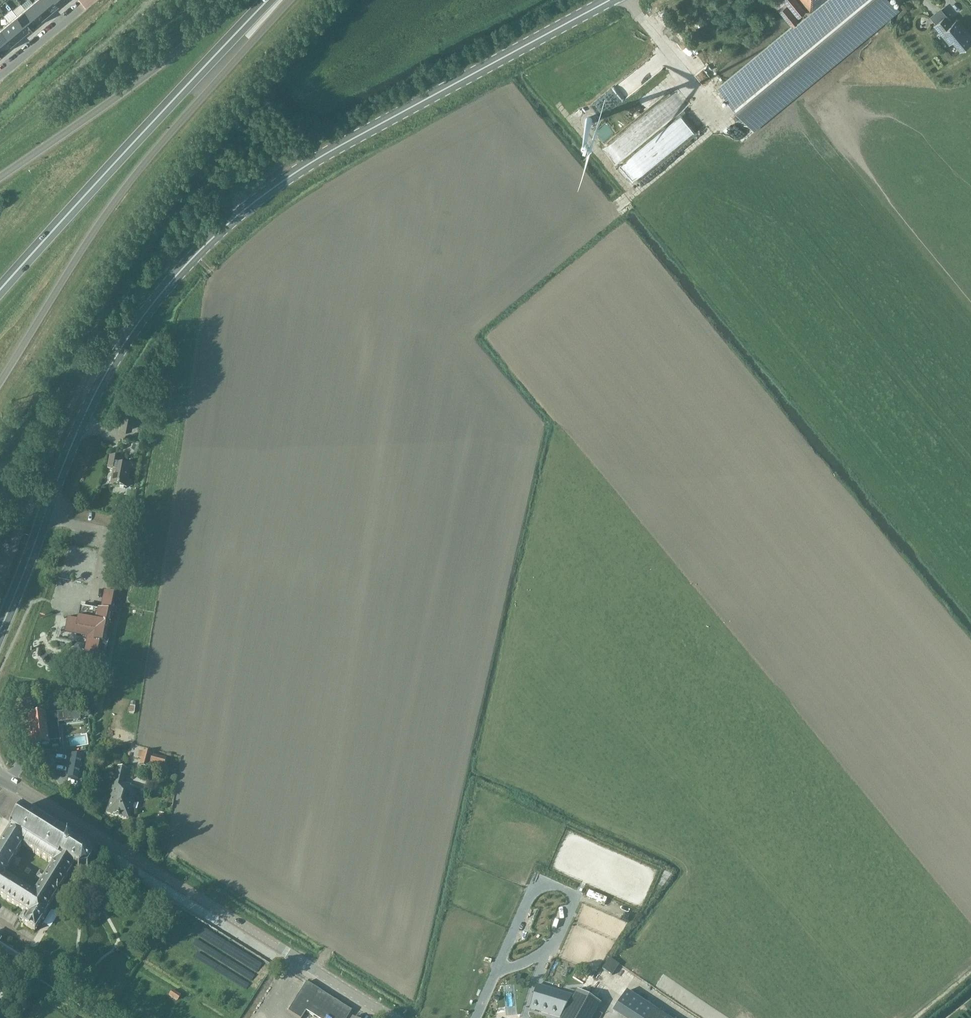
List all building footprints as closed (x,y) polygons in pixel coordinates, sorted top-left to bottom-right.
[(32,2),(44,15),(52,9),(45,0),(34,0),(32,2)] [(52,9),(59,3),(57,0),(45,0),(52,9)] [(898,8),(891,0),(826,0),(793,27),(791,26),(718,87),(753,129),(898,8)] [(824,0),(779,0),(775,4),(780,11),(792,26),(799,21),(787,6),(789,5),(798,16),(807,8),(810,12),(824,0)] [(32,2),(25,8),(36,22),(44,15),(32,2)] [(25,8),(17,15),(28,28),(36,22),(25,8)] [(932,23),(943,16),(939,9),(928,16),(932,23)] [(17,15),(9,21),(21,35),(28,28),(17,15)] [(970,42),(970,38),(956,20),(952,23),(950,21),(951,20),(946,15),(936,23),(946,36),(944,37),(950,44),(953,42),(961,51),(970,42)] [(9,21),(1,28),(13,42),(21,35),(9,21)] [(5,48),(13,42),(1,28),(0,29),(0,42),(5,48)] [(617,168),(628,183),(706,125),(690,104),(621,156),(625,162),(617,168)] [(132,431),(135,414),(122,412),(119,428),(132,431)] [(120,464),(121,458),(111,456),(109,469),(114,470),(111,485),(128,488),(131,466),(120,464)] [(111,613),(116,593),(105,591),(101,611),(80,607),(78,618),(68,616),(65,632),(84,635),(84,638),(86,640),(87,640),(80,673),(95,676),(101,644),(103,644),(106,645),(111,613)] [(70,710),(28,716),(29,725),(31,744),(48,742),(48,741),(46,723),(57,722),(71,720),(80,719),(78,709),(70,710)] [(151,752),(144,751),(141,765),(148,767),(151,752)] [(71,753),(67,777),(77,778),(81,755),(71,753)] [(166,758),(152,755),(151,761),(165,765),(166,758)] [(128,819),(136,789),(129,787),(129,785),(122,784),(124,776),(122,776),(124,769),(117,767),(105,813),(128,819)] [(90,856),(68,842),(70,838),(22,808),(8,829),(9,830),(0,844),(0,897),(23,911),(18,918),(23,921),(22,923),(35,931),(47,911),(46,910),(74,867),(78,869),(85,868),(92,871),(95,869),(96,864),(91,861),(90,856)] [(116,858),(119,851),(112,849),(110,855),(116,858)] [(24,975),(28,969),(18,963),(22,957),(0,942),(0,959),(24,975)] [(608,959),(602,969),(612,976),(618,966),(608,959)] [(351,1011),(307,982),(289,1011),(299,1017),(301,1017),(306,1011),(317,1017),(347,1017),(351,1011)] [(536,985),(529,1008),(560,1017),(572,996),(536,985)] [(655,1009),(646,1003),(647,1002),(626,989),(615,1006),(632,1017),(669,1017),(655,1009)] [(172,990),(169,995),(177,1001),(181,995),(172,990)] [(602,1000),(597,997),(595,1000),(577,990),(561,1017),(592,1017),(602,1000)]
